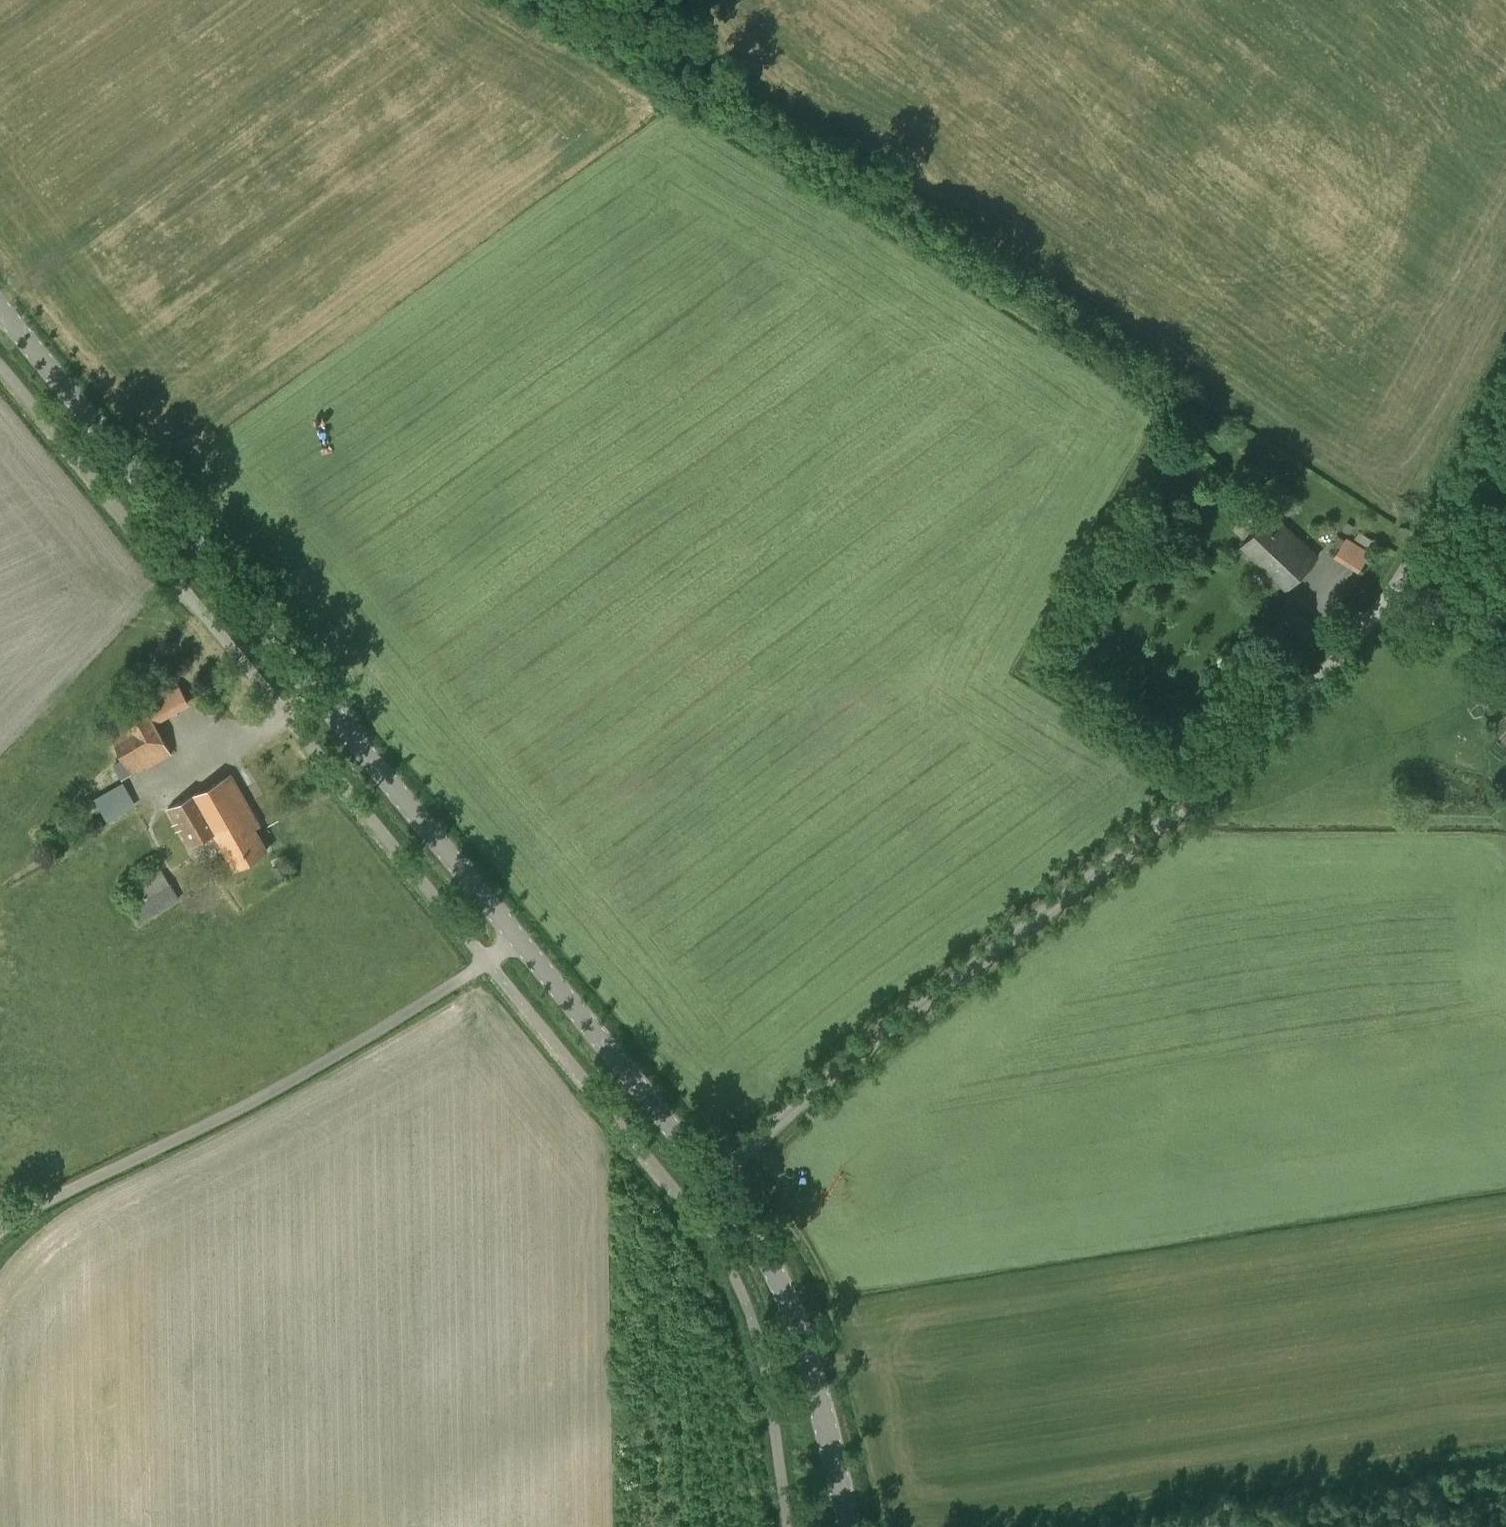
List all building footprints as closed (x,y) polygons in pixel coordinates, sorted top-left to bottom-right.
[(1319,555),(1272,511),(1240,548),(1286,591),(1319,555)] [(1362,568),(1374,548),(1349,533),(1337,554),(1362,568)] [(1275,622),(1304,649),(1318,635),(1289,607),(1275,622)] [(144,701),(105,724),(124,758),(113,764),(121,779),(122,778),(133,773),(134,775),(173,753),(165,740),(166,738),(157,723),(191,703),(178,681),(144,701)] [(194,794),(215,831),(236,868),(269,850),(256,827),(261,824),(246,797),(232,773),(194,794)] [(124,781),(95,798),(107,820),(137,803),(124,781)] [(190,846),(215,831),(194,794),(169,807),(190,846)] [(127,890),(146,920),(180,897),(161,868),(127,890)]
